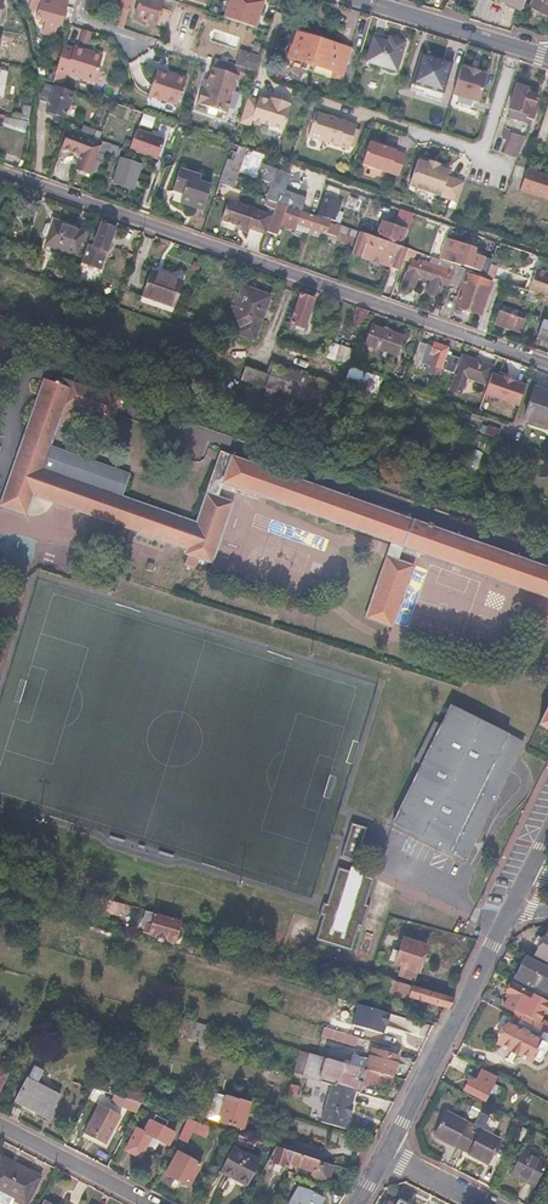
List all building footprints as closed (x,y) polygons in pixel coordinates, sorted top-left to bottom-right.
[(29,8),(37,10),(35,19),(45,21),(41,35),(52,38),(55,24),(60,25),(66,0),(31,0),(29,8)] [(117,8),(126,12),(130,0),(119,0),(117,8)] [(152,0),(138,0),(131,21),(150,27),(159,2),(152,0)] [(248,0),(228,0),(222,19),(251,28),(259,4),(248,0)] [(492,2),(487,0),(477,0),(472,17),(485,21),(492,2)] [(521,11),(526,0),(497,0),(521,11)] [(533,6),(547,14),(547,0),(536,0),(533,6)] [(291,47),(289,46),(286,57),(313,66),(330,71),(328,76),(338,80),(339,77),(341,78),(349,53),(347,53),(348,50),(319,40),(309,37),(310,33),(297,28),(291,47)] [(82,30),(79,43),(88,46),(92,33),(82,30)] [(373,33),(371,38),(390,44),(392,39),(373,33)] [(390,44),(371,38),(363,62),(393,71),(402,42),(392,39),(390,44)] [(102,59),(63,45),(56,73),(93,86),(102,59)] [(476,48),(467,45),(461,63),(470,66),(476,48)] [(451,63),(420,53),(412,78),(443,88),(451,63)] [(257,59),(246,55),(241,69),(252,73),(257,59)] [(202,92),(200,91),(195,104),(198,105),(197,107),(204,109),(206,116),(213,119),(218,114),(224,116),(236,79),(239,68),(212,60),(205,83),(202,92)] [(330,71),(313,66),(310,74),(327,80),(328,76),(330,71)] [(241,69),(239,68),(236,79),(249,84),(252,73),(241,69)] [(478,108),(489,78),(463,68),(451,98),(478,108)] [(172,81),(153,74),(145,99),(174,109),(183,82),(173,79),(172,81)] [(526,91),(515,87),(507,110),(508,111),(506,118),(529,126),(534,110),(531,109),(535,98),(524,94),(526,91)] [(56,91),(48,89),(45,99),(54,101),(56,91)] [(54,101),(45,99),(42,114),(61,119),(66,93),(56,91),(54,101)] [(255,101),(245,98),(237,124),(248,127),(250,121),(281,130),(288,107),(287,107),(288,104),(276,100),(275,104),(256,98),(255,101)] [(30,108),(22,107),(21,120),(29,121),(30,108)] [(342,121),(312,112),(304,137),(334,145),(334,147),(346,150),(352,125),(342,122),(342,121)] [(21,120),(9,118),(5,133),(16,137),(21,120)] [(67,129),(60,148),(70,151),(69,154),(79,157),(75,170),(89,175),(97,151),(101,141),(98,140),(67,129)] [(165,138),(137,129),(130,149),(158,159),(165,138)] [(499,140),(505,142),(500,155),(515,160),(515,159),(522,139),(502,132),(499,140)] [(380,144),(367,140),(358,165),(395,177),(402,155),(393,152),(385,149),(379,147),(380,144)] [(118,147),(101,141),(97,151),(115,157),(118,147)] [(64,161),(57,158),(52,172),(59,174),(64,161)] [(141,166),(122,160),(114,183),(133,190),(141,166)] [(240,165),(227,161),(219,183),(232,188),(240,165)] [(447,172),(415,162),(407,188),(456,204),(462,183),(445,178),(447,172)] [(173,189),(176,190),(172,200),(202,211),(211,187),(199,183),(201,177),(180,169),(173,189)] [(526,170),(519,192),(547,202),(547,177),(526,170)] [(337,221),(341,201),(322,198),(318,218),(337,221)] [(271,214),(228,199),(221,220),(239,227),(247,229),(265,236),(266,232),(271,214)] [(274,207),(271,214),(266,232),(273,235),(282,209),(274,205),(274,207)] [(325,223),(297,213),(294,223),(321,232),(322,230),(330,233),(331,228),(336,230),(336,232),(354,238),(356,231),(326,221),(325,223)] [(42,236),(47,238),(44,245),(75,256),(82,233),(52,222),(51,225),(46,224),(43,225),(41,233),(42,236)] [(404,231),(382,223),(377,239),(394,244),(394,243),(400,244),(404,231)] [(356,231),(354,238),(350,253),(398,270),(405,248),(404,248),(394,244),(377,239),(356,231)] [(445,254),(422,246),(419,253),(431,257),(442,261),(443,260),(445,254)] [(105,254),(86,247),(77,272),(75,278),(87,282),(93,264),(100,267),(105,254)] [(445,254),(443,260),(472,270),(475,260),(446,250),(445,254)] [(415,261),(409,260),(401,283),(410,286),(415,272),(429,277),(424,291),(436,295),(441,282),(448,285),(448,284),(454,265),(442,261),(431,257),(429,263),(416,259),(415,261)] [(454,265),(448,284),(461,288),(455,306),(479,315),(492,279),(485,276),(454,265)] [(535,270),(527,291),(529,291),(537,294),(547,298),(547,275),(535,270)] [(149,274),(140,297),(172,309),(181,285),(149,274)] [(203,285),(200,284),(193,304),(204,308),(211,288),(209,287),(211,280),(206,277),(203,285)] [(243,291),(240,290),(228,324),(239,328),(237,335),(253,341),(269,296),(245,287),(243,291)] [(297,295),(300,296),(290,325),(289,328),(293,329),(294,327),(302,330),(315,293),(300,288),(299,291),(297,295)] [(537,294),(529,291),(526,300),(534,302),(537,294)] [(505,313),(498,310),(494,323),(518,331),(525,314),(506,307),(505,313)] [(367,312),(357,308),(351,325),(361,329),(367,312)] [(541,321),(535,337),(547,342),(547,324),(541,321)] [(402,337),(371,326),(364,346),(395,357),(402,337)] [(432,346),(419,341),(412,359),(440,369),(448,348),(433,343),(432,346)] [(346,348),(328,342),(322,358),(348,367),(353,351),(346,348)] [(491,367),(462,357),(449,390),(459,394),(465,377),(485,385),(491,367)] [(273,365),(270,376),(265,388),(323,408),(330,385),(273,365)] [(270,376),(245,367),(240,380),(265,388),(270,376)] [(44,379),(0,503),(0,507),(26,516),(34,496),(186,550),(196,524),(121,498),(130,473),(51,446),(65,406),(71,389),(44,379)] [(74,383),(71,389),(65,406),(113,425),(122,400),(74,383)] [(533,388),(522,419),(547,428),(547,426),(547,394),(533,388)] [(498,419),(485,415),(483,421),(496,426),(498,419)] [(232,457),(221,453),(196,524),(186,550),(185,554),(211,564),(234,503),(218,497),(223,484),(232,457)] [(223,484),(390,543),(402,547),(547,599),(547,569),(232,457),(223,484)] [(402,547),(390,543),(364,618),(390,628),(412,568),(396,562),(402,547)] [(537,725),(547,730),(547,702),(537,725)] [(522,743),(451,708),(394,824),(411,833),(464,859),(522,743)] [(353,823),(343,858),(358,862),(368,828),(353,823)] [(374,880),(339,869),(329,905),(324,903),(321,915),(324,916),(317,941),(353,952),(360,927),(363,928),(370,907),(366,906),(374,880)] [(120,906),(87,897),(84,909),(117,918),(120,906)] [(132,909),(124,907),(122,914),(131,916),(132,909)] [(151,925),(146,924),(143,934),(174,942),(179,922),(154,915),(151,925)] [(546,930),(534,955),(547,962),(547,931),(546,930)] [(425,946),(404,939),(396,964),(403,966),(400,976),(414,981),(425,946)] [(524,956),(513,978),(529,986),(534,976),(537,978),(542,969),(547,972),(547,966),(544,964),(544,966),(524,956)] [(386,978),(375,976),(372,986),(382,989),(386,978)] [(382,989),(381,993),(408,1000),(409,997),(444,1006),(449,1007),(454,997),(449,996),(386,978),(382,989)] [(504,1005),(514,1011),(530,1019),(528,1024),(544,1033),(547,1035),(547,1022),(543,1020),(541,1023),(535,1020),(545,1001),(511,983),(505,993),(509,995),(504,1005)] [(484,992),(480,1000),(497,1008),(501,1001),(484,992)] [(354,1004),(348,1025),(380,1035),(386,1014),(354,1004)] [(514,1011),(512,1016),(528,1024),(530,1019),(514,1011)] [(544,1033),(540,1041),(506,1023),(497,1041),(538,1063),(547,1045),(547,1046),(547,1035),(544,1033)] [(321,1037),(354,1045),(356,1036),(323,1028),(321,1037)] [(396,1056),(370,1049),(365,1069),(391,1076),(396,1056)] [(315,1055),(310,1054),(304,1075),(324,1081),(323,1083),(343,1088),(353,1091),(356,1080),(389,1089),(391,1077),(391,1076),(365,1069),(315,1055)] [(43,1072),(33,1069),(15,1105),(30,1113),(32,1110),(49,1119),(61,1095),(38,1082),(43,1072)] [(469,1080),(463,1090),(483,1100),(496,1077),(482,1070),(475,1083),(469,1080)] [(308,1078),(306,1085),(320,1089),(341,1095),(343,1088),(323,1083),(308,1078)] [(298,1086),(291,1084),(289,1091),(296,1093),(298,1086)] [(305,1089),(319,1093),(315,1114),(335,1119),(341,1096),(320,1091),(320,1089),(306,1085),(305,1089)] [(116,1095),(114,1100),(131,1106),(127,1114),(134,1118),(142,1103),(125,1098),(116,1095)] [(249,1102),(226,1095),(219,1121),(243,1127),(249,1102)] [(122,1115),(100,1103),(85,1132),(107,1144),(122,1115)] [(462,1121),(444,1112),(432,1136),(449,1146),(450,1143),(462,1121)] [(145,1131),(137,1127),(126,1149),(140,1157),(151,1136),(169,1145),(175,1132),(165,1127),(167,1122),(156,1116),(154,1120),(151,1119),(145,1131)] [(188,1118),(184,1126),(193,1131),(208,1138),(214,1127),(188,1118)] [(471,1126),(462,1121),(450,1143),(459,1148),(471,1126)] [(193,1131),(184,1126),(179,1135),(188,1140),(193,1131)] [(473,1127),(471,1126),(459,1148),(461,1149),(473,1127)] [(473,1127),(461,1149),(468,1152),(467,1154),(485,1164),(497,1139),(473,1127)] [(286,1140),(284,1149),(293,1151),(317,1159),(320,1151),(286,1140)] [(260,1160),(235,1145),(221,1168),(238,1177),(237,1180),(246,1185),(260,1160)] [(284,1149),(275,1146),(269,1159),(286,1167),(288,1163),(293,1151),(284,1149)] [(547,1162),(523,1149),(511,1173),(535,1186),(547,1162)] [(201,1163),(178,1151),(167,1173),(189,1185),(201,1163)] [(293,1151),(288,1163),(314,1172),(313,1177),(327,1181),(334,1164),(317,1159),(293,1151)] [(1,1155),(0,1156),(0,1189),(27,1203),(41,1176),(1,1155)] [(298,1186),(288,1203),(319,1203),(322,1197),(310,1189),(298,1186)]
